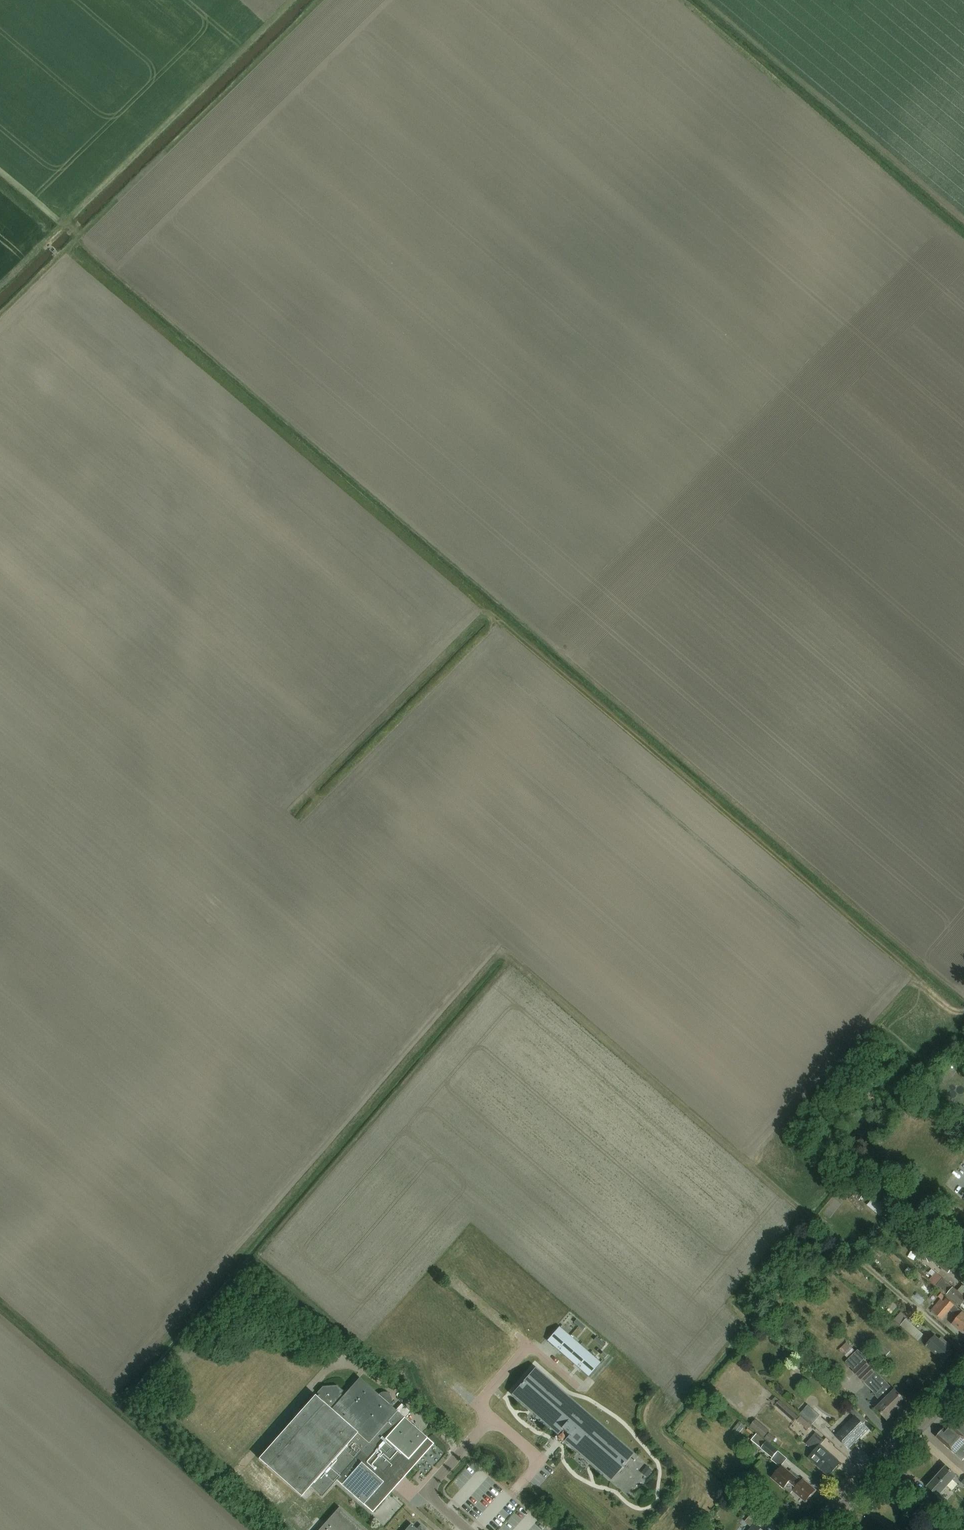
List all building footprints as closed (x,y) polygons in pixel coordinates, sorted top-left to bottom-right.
[(66,232),(53,244),(58,248),(70,236),(66,232)] [(937,1285),(942,1278),(936,1273),(930,1280),(937,1285)] [(961,1306),(963,1303),(963,1304),(963,1296),(943,1278),(942,1278),(937,1285),(961,1306)] [(932,1310),(942,1319),(949,1310),(957,1317),(952,1323),(963,1334),(963,1314),(941,1294),(938,1296),(941,1299),(932,1310)] [(893,1320),(918,1341),(923,1335),(911,1324),(913,1322),(900,1311),(893,1320)] [(558,1350),(570,1337),(559,1328),(548,1341),(555,1347),(558,1350)] [(945,1361),(954,1351),(948,1345),(949,1344),(942,1338),(940,1339),(935,1335),(927,1345),(945,1361)] [(568,1358),(580,1345),(570,1337),(558,1350),(562,1353),(568,1358)] [(855,1351),(847,1342),(840,1349),(848,1358),(855,1351)] [(891,1351),(881,1343),(877,1348),(886,1356),(891,1351)] [(578,1367),(590,1354),(580,1345),(568,1358),(575,1364),(578,1367)] [(855,1352),(846,1362),(854,1370),(853,1371),(864,1382),(883,1401),(876,1408),(887,1419),(906,1400),(895,1389),(894,1390),(875,1371),(855,1352)] [(588,1376),(600,1363),(590,1354),(578,1367),(582,1370),(588,1376)] [(566,1441),(610,1479),(632,1454),(535,1369),(513,1395),(556,1432),(558,1434),(562,1429),(570,1436),(566,1441)] [(299,1411),(256,1460),(299,1498),(309,1487),(320,1497),(353,1460),(355,1461),(357,1463),(360,1464),(342,1485),(364,1504),(383,1482),(363,1464),(364,1463),(367,1462),(368,1461),(382,1473),(399,1453),(406,1459),(425,1438),(402,1418),(407,1412),(399,1405),(394,1411),(388,1406),(388,1402),(388,1400),(389,1399),(388,1397),(387,1395),(386,1395),(384,1393),(383,1393),(381,1393),(380,1393),(379,1393),(375,1395),(356,1378),(348,1388),(340,1397),(338,1395),(340,1392),(334,1386),(320,1387),(314,1394),(315,1395),(314,1397),(312,1396),(299,1411)] [(800,1410),(805,1405),(797,1398),(792,1403),(800,1410)] [(798,1416),(780,1400),(775,1406),(793,1422),(798,1416)] [(820,1415),(808,1404),(799,1413),(811,1424),(820,1415)] [(854,1416),(835,1436),(849,1449),(869,1429),(864,1424),(867,1421),(854,1408),(850,1412),(854,1416)] [(935,1437),(962,1461),(962,1460),(963,1458),(963,1424),(954,1416),(948,1423),(949,1424),(944,1430),(943,1429),(935,1437)] [(770,1431),(756,1419),(750,1426),(764,1437),(770,1431)] [(738,1433),(745,1425),(740,1421),(733,1429),(738,1433)] [(829,1475),(840,1462),(820,1445),(824,1440),(815,1432),(805,1443),(814,1451),(808,1457),(829,1475)] [(775,1438),(769,1433),(765,1438),(771,1443),(775,1438)] [(778,1451),(767,1442),(761,1448),(773,1458),(778,1451)] [(782,1465),(772,1477),(790,1493),(793,1490),(805,1501),(815,1490),(792,1469),(790,1472),(782,1465)] [(946,1466),(937,1477),(947,1486),(956,1475),(946,1466)] [(937,1477),(928,1487),(938,1496),(947,1486),(937,1477)] [(954,1504),(948,1512),(951,1515),(957,1507),(954,1504)] [(339,1507),(318,1529),(365,1529),(339,1507)] [(757,1525),(760,1521),(751,1513),(745,1521),(754,1528),(752,1529),(763,1529),(757,1525)]
